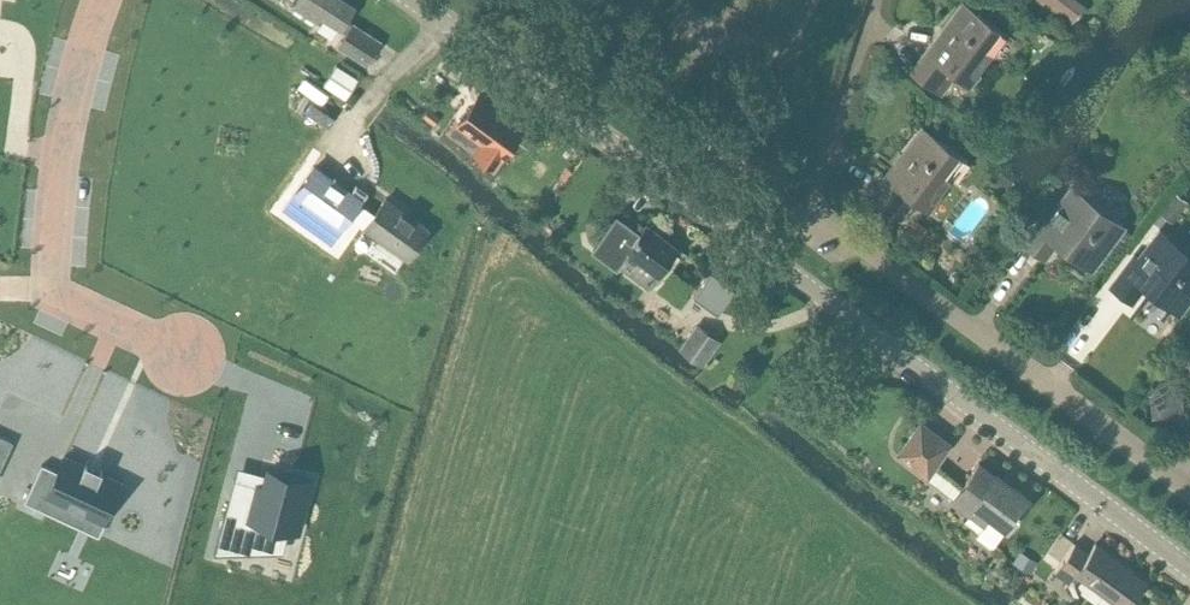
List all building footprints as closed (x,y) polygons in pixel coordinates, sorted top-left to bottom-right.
[(355,7),(344,0),(297,0),(294,4),(317,20),(320,16),(340,29),(355,7)] [(1054,13),(1063,0),(1036,0),(1054,13)] [(969,87),(978,76),(975,74),(991,53),(986,49),(1000,30),(963,2),(910,72),(942,95),(956,77),(969,87)] [(366,64),(381,41),(353,23),(338,45),(366,64)] [(480,95),(459,124),(483,141),(477,148),(494,161),(521,124),(480,95)] [(928,212),(937,201),(934,199),(950,178),(945,175),(960,155),(922,127),(869,197),(901,221),(915,202),(928,212)] [(315,166),(285,207),(330,240),(348,216),(407,259),(428,229),(385,198),(375,213),(359,201),(360,198),(315,166)] [(1034,227),(1022,243),(1043,258),(1055,243),(1091,269),(1109,245),(1119,252),(1133,234),(1123,226),(1125,223),(1070,182),(1049,212),(1047,210),(1034,227)] [(615,216),(593,247),(617,264),(649,287),(659,273),(678,246),(646,224),(640,232),(616,215),(615,216)] [(917,220),(907,233),(918,241),(928,228),(917,220)] [(1158,226),(1136,255),(1135,254),(1110,286),(1130,302),(1143,286),(1177,312),(1189,296),(1189,251),(1158,226)] [(718,312),(735,289),(711,271),(694,294),(718,312)] [(697,322),(684,339),(679,346),(678,347),(702,365),(704,363),(707,358),(721,340),(714,335),(697,322)] [(824,405),(817,414),(828,422),(835,413),(824,405)] [(920,418),(893,452),(927,476),(928,475),(934,467),(952,443),(920,418)] [(45,458),(25,501),(41,508),(43,503),(46,497),(104,524),(124,481),(63,453),(58,463),(45,458)] [(1008,527),(1029,499),(978,462),(965,481),(960,487),(954,494),(953,497),(952,498),(971,512),(968,517),(984,528),(978,537),(990,546),(1005,525),(1008,527)] [(235,479),(219,541),(251,549),(253,541),(278,548),(283,531),(299,535),(307,503),(300,501),(306,479),(267,469),(263,486),(235,479)] [(1075,542),(1055,569),(1070,580),(1075,574),(1118,604),(1130,604),(1147,581),(1095,543),(1088,551),(1075,542)] [(1019,550),(1012,561),(1031,573),(1038,561),(1019,550)]
